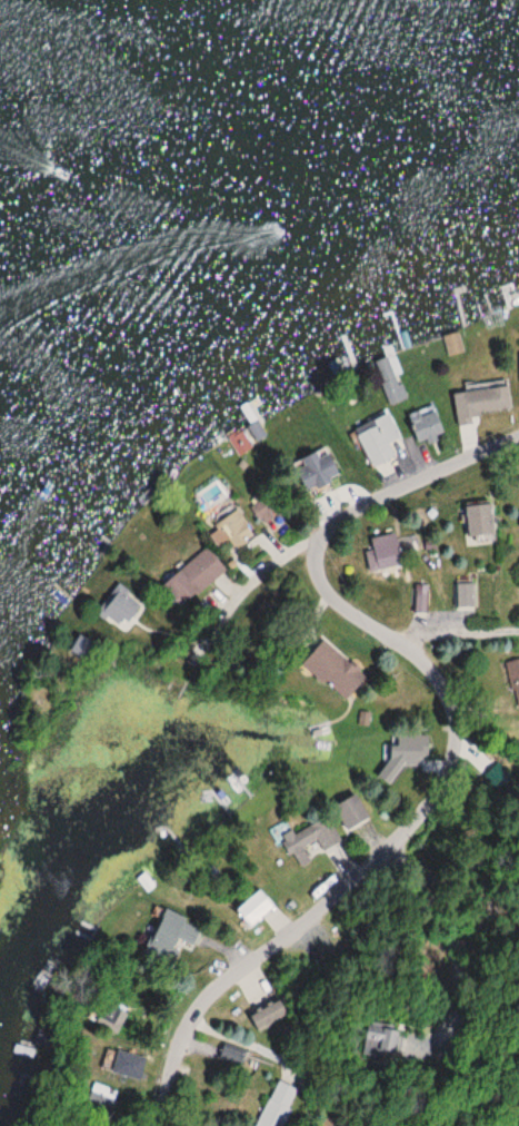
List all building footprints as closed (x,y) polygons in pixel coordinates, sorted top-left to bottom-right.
[(374,362),(389,405),(403,399),(388,357),(374,362)] [(509,409),(505,382),(493,383),(494,388),(452,394),(456,426),(478,423),(477,413),(509,409)] [(441,436),(433,407),(407,414),(415,443),(441,436)] [(370,467),(392,457),(386,444),(398,438),(386,414),(352,430),(370,467)] [(324,447),(290,464),(304,493),(338,476),(324,447)] [(252,510),(264,523),(273,514),(261,502),(252,510)] [(490,506),(463,506),(463,537),(490,537),(490,506)] [(216,521),(231,550),(253,538),(238,510),(216,521)] [(366,540),(369,550),(362,552),(366,573),(399,566),(392,534),(366,540)] [(160,585),(178,608),(223,573),(205,549),(160,585)] [(475,584),(453,584),(453,608),(475,608),(475,584)] [(320,639),(299,665),(342,702),(363,676),(320,639)] [(518,709),(518,659),(505,662),(515,710),(518,709)] [(426,758),(426,735),(393,735),(393,758),(426,758)] [(330,809),(347,834),(368,820),(352,795),(330,809)] [(282,840),(298,869),(309,863),(302,849),(316,841),(322,852),(339,842),(325,817),(282,840)] [(249,930),(272,907),(256,890),(233,913),(249,930)] [(190,948),(199,928),(162,911),(143,954),(166,964),(176,941),(190,948)] [(285,1016),(275,999),(243,1018),(253,1036),(285,1016)] [(391,1058),(391,1029),(359,1029),(359,1058),(391,1058)] [(138,1081),(144,1059),(119,1052),(113,1073),(138,1081)] [(272,1081),(253,1125),(280,1125),(295,1091),(272,1081)]
